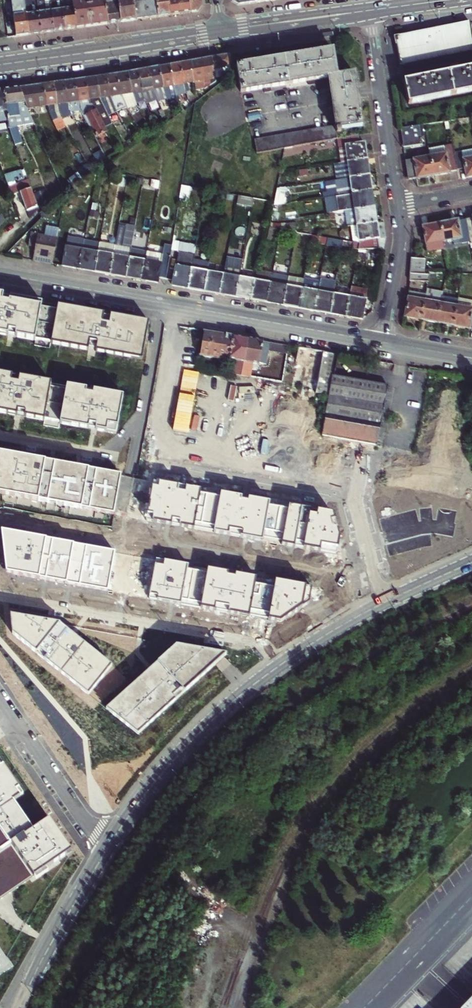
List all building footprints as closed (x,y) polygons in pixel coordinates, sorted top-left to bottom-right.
[(14,36),(20,35),(26,34),(22,0),(9,0),(14,36)] [(26,34),(33,33),(39,32),(35,0),(22,0),(26,34)] [(39,32),(46,31),(52,31),(48,0),(35,0),(39,32)] [(63,29),(60,9),(59,0),(48,0),(52,31),(58,30),(63,29)] [(74,28),(70,0),(59,0),(60,9),(63,29),(68,29),(74,28)] [(106,24),(103,0),(70,0),(74,28),(91,26),(106,24)] [(118,22),(116,0),(103,0),(106,24),(112,23),(118,22)] [(130,0),(116,0),(118,22),(125,21),(133,19),(130,0)] [(133,19),(144,18),(155,16),(153,0),(130,0),(133,19)] [(155,16),(162,15),(168,14),(166,0),(153,0),(155,16)] [(189,11),(187,0),(166,0),(168,14),(179,13),(189,11)] [(189,11),(195,10),(198,7),(200,3),(200,0),(187,0),(189,11)] [(471,22),(435,28),(395,35),(399,60),(471,47),(471,29),(471,22)] [(361,129),(357,99),(355,89),(353,75),(336,78),(332,52),(237,67),(238,71),(241,93),(263,90),(264,94),(273,92),(272,89),(305,84),(305,87),(314,86),(314,82),(326,80),(328,94),(330,103),(326,104),(328,113),(332,112),(334,126),(328,127),(322,128),(313,130),(306,131),(299,132),(293,133),(286,134),(279,135),(273,136),(267,138),(259,139),(252,140),(254,153),(261,152),(269,151),(275,150),(281,149),(285,148),(288,148),(295,146),(301,145),(308,144),(315,143),(318,143),(324,142),(330,141),(336,140),(336,136),(340,136),(339,132),(361,129)] [(227,67),(229,66),(227,55),(220,57),(212,58),(213,70),(227,67)] [(209,79),(214,78),(215,77),(213,70),(212,58),(206,59),(200,60),(204,79),(201,80),(204,88),(204,89),(210,85),(209,79)] [(192,82),(194,91),(204,88),(201,80),(204,79),(200,60),(195,61),(190,62),(192,82)] [(179,64),(182,83),(192,82),(190,62),(185,63),(179,64)] [(184,91),(182,83),(179,64),(174,65),(169,66),(172,85),(176,94),(184,91)] [(471,88),(471,64),(431,72),(402,77),(405,100),(427,96),(471,88)] [(173,110),(181,104),(176,94),(172,85),(169,66),(164,66),(158,67),(161,87),(171,107),(173,110)] [(148,69),(152,88),(161,87),(158,67),(153,68),(148,69)] [(215,77),(221,76),(227,67),(213,70),(215,77)] [(137,71),(140,91),(145,100),(147,103),(156,98),(152,91),(152,88),(148,69),(143,70),(137,71)] [(140,91),(137,71),(133,72),(127,73),(131,94),(137,105),(145,100),(140,91)] [(137,105),(131,94),(127,73),(122,73),(116,74),(119,94),(125,106),(127,109),(137,105)] [(109,97),(117,111),(125,106),(119,94),(116,74),(112,75),(106,76),(109,97)] [(96,78),(99,100),(108,115),(117,111),(109,97),(106,76),(101,77),(96,78)] [(91,78),(85,79),(88,99),(89,101),(89,104),(91,103),(101,122),(109,118),(108,115),(99,100),(96,78),(91,78)] [(88,99),(85,79),(80,80),(75,80),(77,101),(88,99)] [(68,102),(77,101),(75,80),(69,81),(64,82),(68,102)] [(68,102),(64,82),(59,83),(54,84),(57,104),(64,118),(73,115),(68,104),(68,102)] [(49,84),(44,85),(48,105),(57,104),(54,84),(49,84)] [(39,86),(32,87),(37,107),(48,105),(44,85),(39,86)] [(27,109),(37,107),(32,87),(26,88),(18,89),(25,104),(27,109)] [(4,91),(7,113),(9,126),(9,129),(14,143),(21,141),(16,125),(33,123),(27,109),(25,104),(18,89),(11,90),(4,91)] [(9,129),(9,126),(7,113),(4,91),(0,91),(0,130),(9,129)] [(102,154),(104,158),(116,150),(101,122),(91,103),(89,104),(82,108),(104,151),(102,153),(102,154)] [(64,118),(57,104),(48,105),(48,108),(59,131),(68,127),(64,118)] [(171,107),(164,112),(166,115),(173,110),(171,107)] [(418,124),(401,127),(402,139),(403,146),(421,143),(418,124)] [(363,144),(358,145),(357,136),(336,140),(340,163),(349,162),(366,159),(364,151),(363,144)] [(426,145),(427,153),(431,172),(444,170),(455,168),(452,148),(450,141),(426,145)] [(461,158),(471,156),(471,145),(459,147),(461,158)] [(464,177),(470,175),(471,175),(471,156),(461,158),(459,147),(452,148),(455,168),(463,167),(464,177)] [(431,172),(427,153),(405,157),(408,176),(415,174),(415,175),(421,174),(431,172)] [(98,163),(104,158),(102,154),(95,158),(98,163)] [(366,159),(349,162),(352,177),(368,175),(367,168),(366,159)] [(352,177),(349,162),(340,163),(342,179),(352,177)] [(7,186),(27,179),(23,169),(4,175),(7,186)] [(346,194),(354,193),(371,190),(370,184),(368,175),(352,177),(342,179),(337,180),(340,195),(346,194)] [(20,193),(26,212),(36,208),(27,180),(8,187),(11,196),(20,193)] [(340,195),(337,180),(324,181),(326,192),(321,193),(322,198),(336,196),(340,195)] [(191,186),(184,185),(182,193),(190,195),(191,186)] [(46,189),(34,194),(37,203),(49,199),(46,189)] [(371,190),(354,193),(357,209),(373,206),(372,198),(371,190)] [(357,209),(354,193),(346,194),(340,195),(336,196),(339,211),(344,211),(357,209)] [(253,197),(239,195),(237,203),(252,206),(253,197)] [(339,211),(336,196),(322,198),(324,213),(339,211)] [(373,206),(357,209),(360,224),(376,222),(375,214),(373,206)] [(38,211),(36,208),(26,212),(29,219),(38,211)] [(346,226),(351,226),(360,224),(357,209),(344,211),(346,226)] [(453,219),(441,221),(444,240),(460,237),(461,243),(469,242),(466,218),(457,220),(457,218),(453,219)] [(445,248),(444,240),(441,221),(431,223),(422,224),(427,251),(445,248)] [(119,222),(116,240),(132,243),(135,225),(119,222)] [(376,222),(360,224),(364,247),(379,248),(377,237),(378,235),(378,232),(376,222)] [(37,233),(35,244),(32,259),(43,261),(51,263),(56,236),(58,227),(46,224),(44,234),(37,233)] [(358,247),(364,248),(364,247),(360,224),(351,226),(354,242),(359,243),(358,247)] [(66,245),(82,248),(83,240),(75,238),(77,230),(69,229),(66,245)] [(35,244),(37,233),(37,231),(31,230),(28,243),(35,244)] [(327,245),(328,238),(311,235),(310,242),(327,245)] [(342,247),(343,240),(328,238),(327,245),(342,247)] [(83,240),(82,248),(78,268),(85,269),(94,270),(97,250),(99,242),(83,240)] [(115,245),(113,253),(110,273),(118,275),(126,276),(130,256),(131,248),(132,243),(116,240),(115,245)] [(182,240),(181,249),(196,252),(197,243),(182,240)] [(99,242),(97,250),(94,270),(101,272),(110,273),(113,253),(115,245),(99,242)] [(163,254),(147,251),(147,252),(146,259),(142,279),(152,281),(157,282),(158,276),(166,278),(170,255),(172,244),(165,242),(163,254)] [(71,266),(78,268),(82,248),(66,245),(62,265),(71,266)] [(131,248),(130,256),(126,276),(134,278),(142,279),(146,259),(147,252),(147,251),(131,248)] [(182,286),(189,287),(193,268),(195,257),(196,252),(181,249),(174,285),(182,286)] [(412,255),(410,271),(426,271),(426,256),(412,255)] [(223,273),(220,293),(228,294),(236,296),(239,276),(242,259),(227,256),(223,273)] [(210,260),(195,257),(193,268),(208,270),(210,260)] [(208,270),(193,268),(189,287),(197,289),(204,290),(208,270)] [(260,300),(267,301),(270,282),(272,272),(258,269),(256,279),(252,299),(260,300)] [(212,292),(220,293),(223,273),(208,270),(204,290),(212,292)] [(410,271),(408,279),(409,279),(428,280),(429,271),(426,271),(410,271)] [(287,285),(289,274),(272,272),(270,282),(287,285)] [(289,274),(287,285),(284,304),(291,305),(299,307),(302,287),(304,277),(289,274)] [(239,276),(236,296),(244,297),(252,299),(256,279),(239,276)] [(304,277),(302,287),(320,290),(321,280),(304,277)] [(335,293),(337,280),(322,278),(321,280),(320,290),(335,293)] [(275,302),(284,304),(287,285),(270,282),(267,301),(275,302)] [(349,296),(345,315),(354,317),(362,318),(367,289),(351,286),(349,296)] [(427,286),(426,292),(442,294),(443,288),(427,286)] [(316,310),(320,290),(302,287),(299,307),(309,308),(316,310)] [(335,293),(320,290),(316,310),(326,311),(332,313),(335,293)] [(413,318),(421,319),(425,293),(409,290),(404,316),(413,318)] [(425,293),(421,319),(431,321),(437,322),(441,304),(442,296),(442,294),(426,292),(425,293)] [(345,315),(349,296),(335,293),(332,313),(339,314),(345,315)] [(148,322),(98,313),(49,304),(0,294),(0,332),(34,338),(34,337),(50,340),(50,341),(88,347),(88,345),(95,346),(95,349),(141,357),(148,322)] [(442,294),(442,296),(441,304),(457,307),(458,299),(458,296),(442,294)] [(458,299),(457,307),(471,310),(471,301),(458,299)] [(457,307),(441,304),(437,322),(446,324),(453,325),(457,307)] [(457,307),(453,325),(465,327),(471,329),(471,310),(457,307)] [(204,331),(200,355),(228,359),(233,336),(219,334),(204,331)] [(228,359),(226,373),(240,375),(246,339),(240,338),(233,336),(228,359)] [(267,364),(269,351),(287,354),(288,346),(260,341),(246,339),(240,375),(249,377),(251,364),(259,365),(259,363),(267,364)] [(351,438),(352,364),(333,363),(332,437),(351,438)] [(122,396),(0,374),(0,413),(16,416),(20,417),(22,417),(91,430),(95,431),(115,434),(122,396)] [(320,375),(317,391),(327,393),(330,377),(320,375)] [(118,475),(83,469),(78,468),(75,467),(55,464),(51,463),(47,462),(0,454),(0,495),(112,515),(118,475)] [(335,515),(155,481),(148,521),(339,556),(342,539),(335,515)] [(0,531),(5,573),(107,591),(114,551),(0,531)] [(312,589),(156,560),(150,599),(281,622),(310,604),(312,589)] [(60,623),(9,615),(12,633),(88,694),(111,665),(60,623)] [(131,651),(135,637),(124,634),(120,648),(131,651)] [(137,735),(226,655),(176,646),(106,709),(137,735)] [(0,759),(0,900),(72,852),(49,819),(33,830),(13,801),(24,794),(0,759)] [(462,1005),(459,1007),(471,1007),(471,995),(462,1005)]
